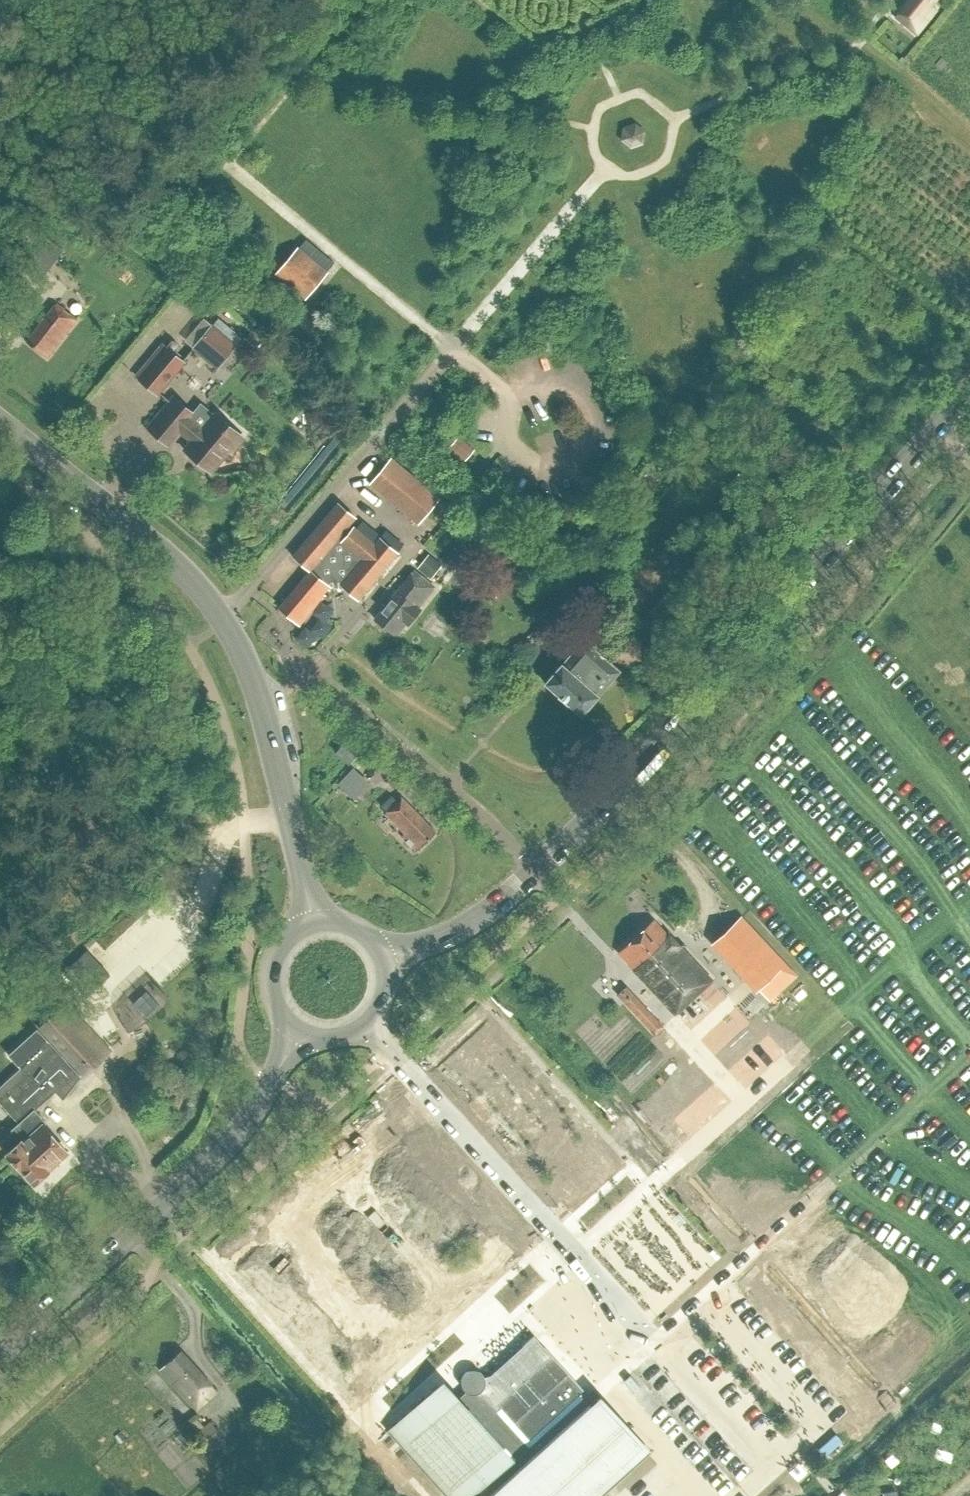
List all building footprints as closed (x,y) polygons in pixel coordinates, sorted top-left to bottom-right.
[(935,10),(931,7),(936,0),(908,0),(896,16),(917,35),(935,10)] [(297,246),(275,274),(304,298),(327,271),(326,270),(333,262),(305,239),(298,247),(297,246)] [(37,246),(29,257),(47,271),(55,261),(37,246)] [(48,357),(77,320),(54,302),(25,340),(48,357)] [(199,316),(184,334),(194,343),(198,339),(221,360),(241,337),(218,317),(211,326),(199,316)] [(162,343),(135,374),(137,377),(156,394),(184,362),(165,346),(162,343)] [(173,395),(149,424),(169,441),(179,429),(192,440),(184,449),(212,472),(229,452),(230,452),(232,454),(245,438),(243,437),(215,413),(214,414),(200,401),(192,411),(173,395)] [(450,445),(465,458),(473,448),(458,436),(450,445)] [(391,457),(369,484),(418,523),(439,496),(391,457)] [(357,599),(393,553),(376,539),(373,543),(349,524),(356,516),(336,500),(290,557),(308,572),(278,609),(300,626),(329,590),(325,587),(332,578),(357,599)] [(657,554),(692,583),(705,568),(670,539),(657,554)] [(431,578),(442,563),(428,553),(417,567),(431,578)] [(410,625),(420,612),(417,610),(435,587),(414,570),(374,620),(397,637),(407,623),(410,625)] [(655,633),(680,605),(668,594),(642,622),(655,633)] [(583,638),(544,682),(581,714),(620,670),(583,638)] [(337,752),(348,761),(354,754),(343,745),(337,752)] [(352,767),(337,782),(345,790),(360,774),(352,767)] [(391,795),(380,805),(386,811),(397,801),(391,795)] [(435,831),(401,797),(397,801),(386,811),(385,812),(404,832),(401,835),(416,850),(435,831)] [(675,1014),(713,979),(672,935),(670,937),(653,919),(618,952),(675,1014)] [(723,937),(756,973),(774,956),(741,920),(723,937)] [(64,973),(86,996),(109,973),(86,950),(64,973)] [(617,994),(654,1033),(663,1025),(626,986),(617,994)] [(136,1007),(144,1016),(153,1008),(145,999),(136,1007)] [(85,1075),(112,1051),(68,1002),(41,1026),(85,1075)] [(12,1130),(0,1141),(0,1144),(34,1181),(68,1151),(42,1122),(45,1120),(34,1109),(55,1090),(63,1099),(80,1075),(36,1028),(8,1054),(19,1067),(0,1085),(0,1102),(18,1122),(11,1129),(12,1130)] [(484,1377),(483,1375),(480,1372),(476,1370),(473,1369),(468,1370),(465,1371),(463,1374),(461,1377),(460,1379),(460,1383),(461,1386),(463,1389),(465,1391),(455,1400),(442,1385),(392,1430),(452,1495),(466,1495),(476,1487),(484,1495),(594,1495),(645,1450),(600,1400),(592,1407),(579,1393),(583,1389),(533,1334),(490,1374),(484,1377)] [(195,1408),(216,1389),(180,1350),(160,1369),(195,1408)] [(227,1438),(212,1420),(196,1434),(211,1452),(227,1438)]
